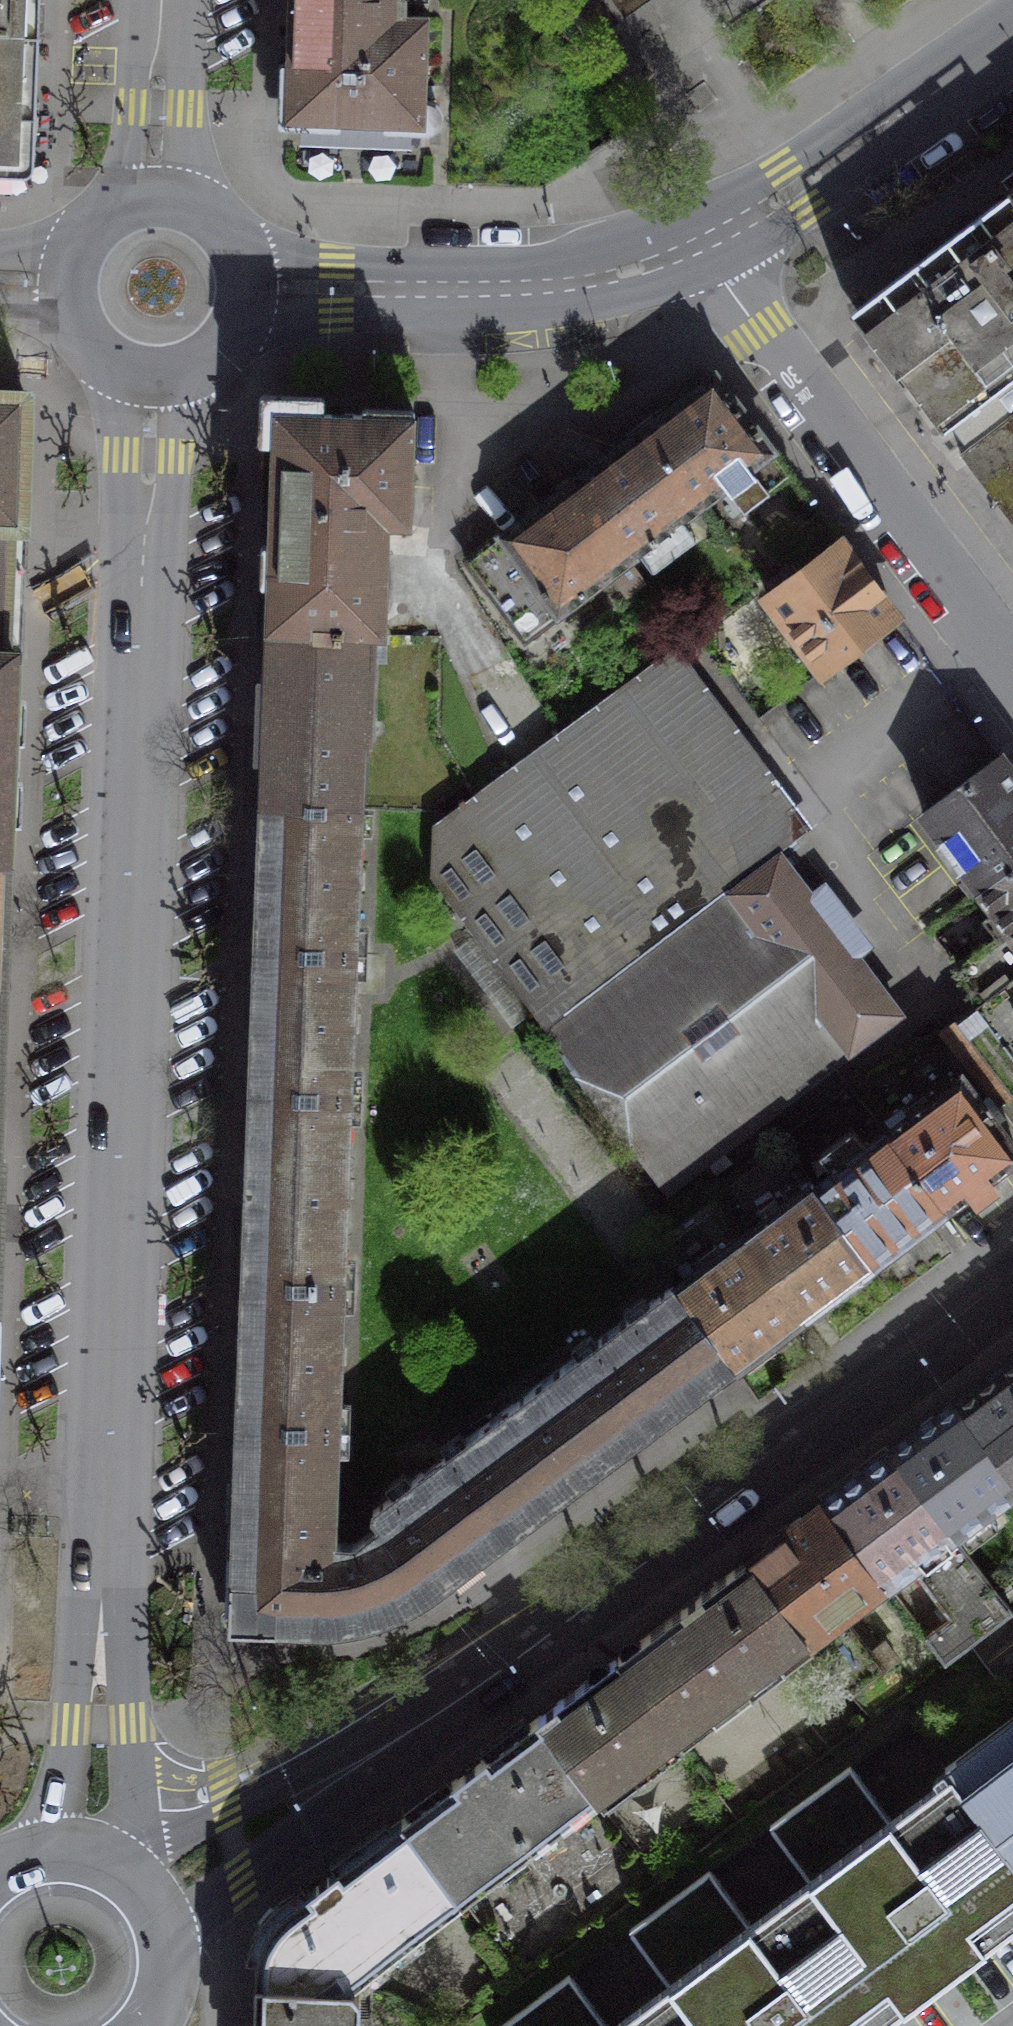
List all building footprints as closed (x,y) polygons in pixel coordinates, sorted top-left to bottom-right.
[(38,0),(0,0),(0,36),(37,37),(38,0)] [(285,121),(425,127),(429,16),(406,15),(406,0),(289,0),(285,121)] [(37,37),(0,36),(0,174),(33,176),(37,37)] [(962,455),(1006,516),(1012,525),(1012,195),(1011,192),(849,313),(898,376),(902,374),(944,431),(952,425),(971,448),(962,455)] [(713,374),(641,428),(699,507),(725,485),(745,509),(789,474),(713,374)] [(6,653),(9,521),(20,521),(23,393),(0,392),(0,652),(6,653)] [(272,411),(264,628),(374,633),(375,593),(387,593),(387,545),(377,545),(377,526),(409,526),(411,416),(272,411)] [(641,428),(572,480),(630,559),(699,507),(641,428)] [(630,559),(572,480),(466,560),(523,639),(630,559)] [(892,615),(840,544),(767,599),(821,669),(892,615)] [(264,628),(257,803),(363,808),(364,744),(371,744),(374,633),(264,628)] [(829,813),(693,631),(432,824),(429,877),(546,1029),(776,854),(829,813)] [(6,653),(0,652),(0,863),(6,864),(15,653),(6,653)] [(1000,758),(924,815),(979,888),(1012,863),(1012,775),(1000,758)] [(257,803),(252,948),(356,951),(363,808),(257,803)] [(848,948),(776,854),(546,1029),(666,1189),(898,1014),(858,961),(861,958),(851,946),(848,948)] [(979,888),(995,908),(981,919),(995,936),(956,967),(982,1001),(1012,977),(1012,863),(979,888)] [(252,948),(246,1092),(350,1094),(356,951),(252,948)] [(982,1001),(973,1008),(1012,1059),(1012,977),(982,1001)] [(973,1008),(941,1031),(997,1104),(1012,1092),(1012,1059),(973,1008)] [(942,1210),(1012,1157),(1012,1146),(960,1076),(884,1133),(942,1210)] [(246,1092),(239,1279),(345,1281),(350,1094),(246,1092)] [(812,1188),(869,1266),(942,1210),(884,1133),(812,1188)] [(809,1184),(742,1234),(802,1315),(869,1266),(812,1188),(809,1184)] [(742,1234),(673,1286),(734,1366),(802,1315),(742,1234)] [(239,1279),(236,1422),(339,1425),(345,1281),(239,1279)] [(672,1284),(596,1340),(659,1422),(734,1366),(673,1286),(672,1284)] [(445,1454),(509,1536),(659,1422),(596,1340),(445,1454)] [(957,1401),(1012,1477),(1012,1359),(957,1401)] [(890,1451),(950,1531),(1012,1485),(1012,1477),(957,1401),(890,1451)] [(339,1425),(236,1422),(228,1626),(307,1632),(329,1630),(332,1542),(339,1425)] [(1011,1611),(950,1531),(890,1451),(824,1502),(885,1581),(915,1561),(955,1616),(926,1637),(946,1663),(1011,1611)] [(427,1597),(509,1536),(445,1454),(370,1506),(371,1515),(379,1525),(352,1543),(332,1542),(329,1630),(363,1624),(396,1613),(427,1597)] [(885,1581),(824,1502),(748,1559),(808,1638),(850,1694),(884,1669),(841,1613),(885,1581)] [(808,1638),(748,1559),(616,1658),(676,1737),(708,1710),(716,1720),(785,1667),(779,1659),(808,1638)] [(676,1737),(616,1658),(535,1718),(596,1798),(631,1769),(639,1778),(682,1746),(676,1737)] [(947,1766),(951,1771),(1012,1854),(1012,1717),(947,1766)] [(596,1798),(535,1718),(401,1819),(464,1898),(596,1798)] [(1012,1925),(1012,1854),(951,1771),(890,1815),(850,1765),(770,1823),(802,1865),(741,1912),(710,1869),(649,1913),(733,2025),(877,2025),(1012,1925)] [(464,1898),(401,1819),(270,1921),(261,1932),(255,1944),(253,1960),(253,1976),(351,1984),(464,1898)] [(649,1913),(629,1929),(660,1969),(600,2014),(568,1973),(498,2025),(733,2025),(649,1913)] [(253,1976),(251,2025),(359,2025),(360,1992),(351,1984),(253,1976)]
